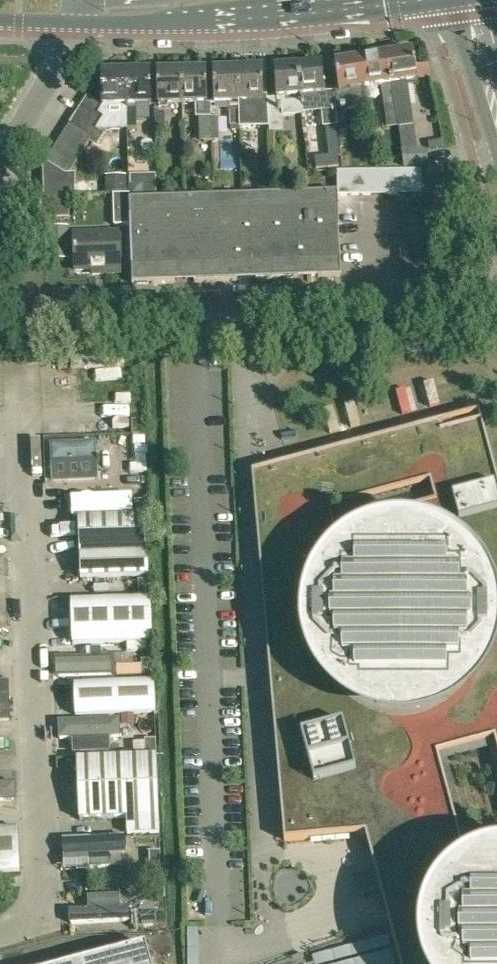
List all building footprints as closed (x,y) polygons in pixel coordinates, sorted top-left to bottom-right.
[(413,49),(388,53),(395,109),(397,119),(411,117),(406,82),(418,80),(413,49)] [(385,110),(395,109),(388,53),(375,55),(375,52),(364,53),(365,57),(360,57),(364,88),(381,85),(385,110)] [(335,95),(337,115),(368,111),(364,88),(360,57),(335,61),(340,93),(334,94),(335,95)] [(338,128),(337,115),(335,95),(325,96),(322,63),(298,65),(303,114),(323,113),(325,130),(338,128)] [(268,101),(271,124),(272,133),(284,132),(283,119),(303,117),(303,114),(298,65),(275,67),(278,101),(268,101)] [(262,69),(237,70),(239,103),(239,111),(240,125),(271,124),(268,101),(263,101),(262,69)] [(215,103),(239,103),(237,70),(214,71),(215,103)] [(159,105),(183,105),(182,71),(158,72),(159,105)] [(206,71),(182,71),(183,105),(197,104),(197,120),(200,120),(201,138),(206,138),(211,137),(210,104),(207,104),(206,71)] [(102,73),(102,105),(98,113),(83,103),(77,112),(99,125),(104,116),(118,116),(118,146),(127,146),(127,129),(127,116),(127,105),(126,72),(102,73)] [(151,105),(150,80),(150,72),(126,72),(127,105),(151,105)] [(231,126),(240,125),(239,111),(230,111),(231,126)] [(99,125),(77,112),(71,122),(92,136),(99,125)] [(165,128),(165,115),(155,115),(156,129),(165,128)] [(127,116),(127,129),(137,129),(136,116),(127,116)] [(218,117),(211,117),(211,137),(211,142),(219,141),(219,137),(218,117)] [(86,146),(92,136),(71,122),(65,132),(86,146)] [(65,132),(58,142),(80,156),(86,146),(65,132)] [(442,147),(441,139),(429,141),(430,150),(442,147)] [(74,165),(80,156),(58,142),(52,152),(74,165)] [(404,167),(416,166),(428,166),(425,150),(413,150),(403,151),(404,167)] [(74,165),(52,152),(45,162),(65,174),(69,172),(74,165)] [(44,195),(68,195),(76,194),(76,175),(69,175),(69,172),(65,174),(45,162),(43,167),(44,195)] [(399,194),(422,193),(421,170),(384,171),(385,194),(399,194)] [(362,195),(361,171),(350,172),(351,195),(362,195)] [(361,171),(362,195),(374,195),(373,171),(361,171)] [(373,171),(374,195),(385,194),(384,171),(373,171)] [(350,172),(338,172),(338,191),(338,195),(351,195),(350,172)] [(128,193),(128,178),(108,178),(108,193),(128,193)] [(265,182),(260,187),(261,192),(272,191),(272,182),(265,182)] [(156,184),(131,185),(131,196),(156,196),(156,184)] [(129,199),(130,224),(132,268),(132,284),(341,277),(340,261),(339,200),(338,195),(338,191),(129,199)] [(128,193),(113,193),(114,225),(130,224),(129,199),(128,193)] [(422,193),(399,194),(399,205),(422,205),(422,196),(422,193)] [(42,219),(45,219),(69,218),(68,195),(44,195),(41,195),(42,219)] [(423,216),(400,216),(400,228),(423,227),(423,216)] [(69,227),(47,227),(48,260),(70,259),(69,227)] [(400,228),(400,239),(424,238),(423,227),(400,228)] [(120,272),(120,260),(118,232),(86,234),(74,234),(75,270),(103,269),(103,273),(120,272)] [(424,238),(400,239),(401,250),(424,249),(424,238)] [(401,250),(401,261),(424,260),(424,249),(401,250)] [(401,272),(425,271),(424,260),(401,261),(401,272)] [(113,364),(59,367),(59,377),(113,375),(113,364)] [(252,473),(278,771),(488,715),(496,713),(496,479),(482,424),(479,412),(438,423),(293,462),(252,473)] [(130,421),(130,434),(142,434),(141,420),(130,421)] [(99,441),(51,443),(52,464),(99,462),(99,441)] [(146,500),(135,500),(135,514),(141,513),(146,513),(146,500)] [(75,554),(143,552),(141,513),(135,514),(73,516),(75,554)] [(148,553),(80,556),(81,580),(149,577),(148,553)] [(149,580),(139,580),(139,594),(150,594),(149,580)] [(67,600),(69,643),(149,640),(147,597),(67,600)] [(153,660),(142,660),(142,674),(153,674),(153,660)] [(0,681),(0,720),(12,720),(11,681),(0,681)] [(74,684),(75,715),(121,713),(134,713),(155,712),(154,681),(74,684)] [(134,723),(134,713),(121,713),(122,724),(134,723)] [(488,715),(278,771),(284,841),(365,834),(375,870),(356,875),(362,896),(380,891),(400,963),(496,963),(496,713),(488,715)] [(156,739),(145,740),(145,754),(156,753),(156,739)] [(0,744),(0,755),(13,754),(12,744),(0,744)] [(155,833),(151,754),(73,758),(76,818),(124,816),(124,834),(155,833)] [(0,829),(0,872),(20,871),(18,828),(0,829)] [(128,835),(65,839),(66,856),(129,853),(128,835)] [(160,852),(150,852),(150,866),(161,865),(160,852)] [(90,908),(70,909),(70,923),(131,921),(130,907),(120,907),(120,895),(90,896),(90,908)] [(141,911),(132,912),(133,927),(156,925),(155,903),(141,904),(141,911)] [(146,945),(77,963),(151,963),(146,945)]
